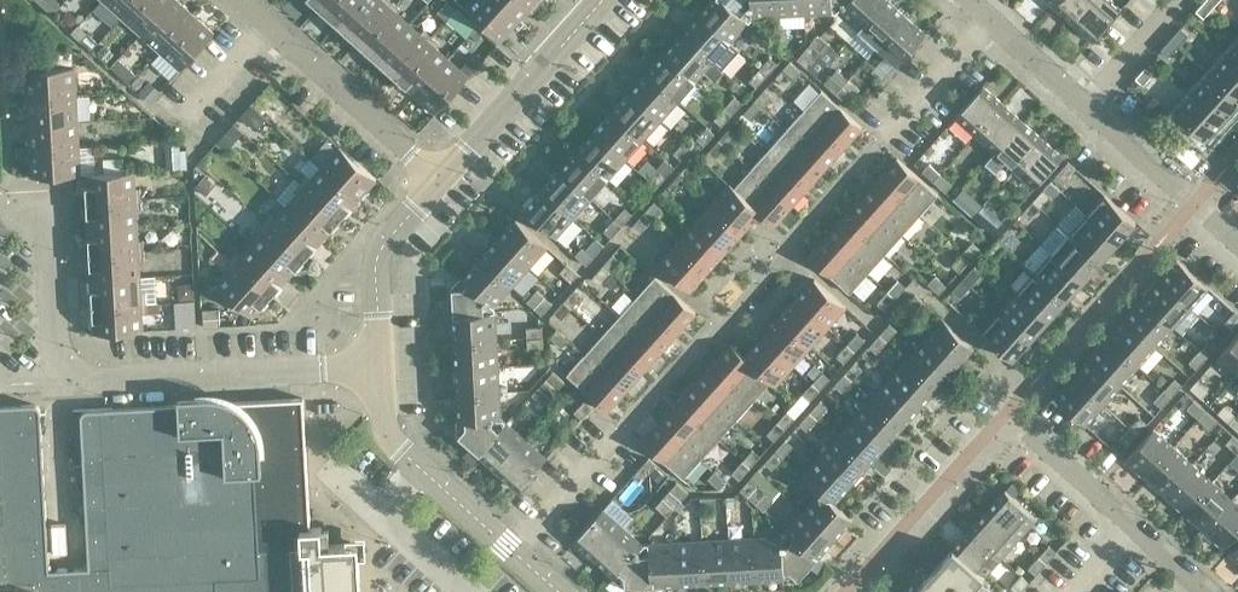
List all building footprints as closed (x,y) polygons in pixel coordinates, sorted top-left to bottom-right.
[(122,15),(136,0),(105,0),(122,15)] [(122,15),(141,33),(171,0),(136,0),(122,15)] [(141,33),(161,51),(194,14),(178,0),(171,0),(141,33)] [(318,7),(337,24),(359,0),(324,0),(318,7)] [(337,24),(357,42),(393,1),(392,0),(359,0),(337,24)] [(465,7),(501,39),(519,19),(498,0),(471,0),(465,7)] [(519,19),(530,7),(534,11),(541,3),(537,0),(498,0),(519,19)] [(700,14),(731,42),(748,22),(723,0),(712,0),(700,14)] [(748,22),(754,16),(753,0),(723,0),(748,22)] [(778,0),(753,0),(754,16),(779,15),(778,0)] [(779,15),(805,13),(804,0),(778,0),(779,15)] [(805,13),(831,12),(831,0),(804,0),(805,13)] [(831,12),(839,12),(850,0),(831,0),(831,12)] [(839,12),(858,29),(884,0),(850,0),(839,12)] [(889,0),(884,0),(858,29),(878,46),(906,15),(889,0)] [(1054,4),(1074,21),(1093,0),(1058,0),(1054,4)] [(1074,21),(1094,39),(1122,8),(1112,0),(1093,0),(1074,21)] [(1207,0),(1205,0),(1196,10),(1204,17),(1214,6),(1207,0)] [(393,1),(357,42),(376,59),(409,23),(398,12),(401,8),(393,1)] [(194,14),(161,51),(181,69),(214,32),(194,14)] [(731,42),(700,14),(682,33),(723,69),(740,50),(731,42)] [(926,33),(906,15),(878,46),(898,64),(926,33)] [(409,23),(376,59),(396,77),(433,36),(424,29),(421,33),(409,23)] [(1189,34),(1181,27),(1171,38),(1179,45),(1189,34)] [(723,69),(682,33),(665,53),(696,80),(704,71),(715,81),(724,71),(723,69)] [(819,34),(812,43),(823,53),(830,44),(819,34)] [(433,36),(396,77),(416,94),(448,58),(436,47),(440,43),(433,36)] [(1179,45),(1171,38),(1161,49),(1169,56),(1179,45)] [(823,53),(812,43),(805,51),(816,61),(823,53)] [(1229,55),(1237,63),(1237,45),(1229,55)] [(816,61),(805,51),(797,58),(808,68),(809,69),(816,61)] [(696,80),(665,53),(647,72),(679,100),(696,80)] [(1229,55),(1212,74),(1237,98),(1237,63),(1229,55)] [(448,58),(416,94),(436,113),(469,76),(448,58)] [(768,75),(778,64),(771,58),(761,69),(768,75)] [(790,61),(776,76),(787,87),(801,71),(790,61)] [(1135,77),(1136,78),(1143,85),(1153,73),(1145,66),(1135,77)] [(26,69),(27,97),(76,94),(75,67),(26,69)] [(757,87),(768,75),(761,69),(750,81),(757,87)] [(835,93),(848,79),(837,69),(823,83),(835,93)] [(679,100),(647,72),(630,92),(661,119),(679,100)] [(1212,74),(1194,94),(1225,122),(1237,108),(1237,98),(1212,74)] [(835,93),(847,104),(855,96),(843,86),(849,80),(848,79),(835,93)] [(282,119),(295,105),(269,82),(251,102),(271,120),(277,114),(282,119)] [(1004,103),(984,85),(956,116),(976,134),(1004,103)] [(765,90),(755,101),(761,107),(771,96),(765,90)] [(822,90),(804,110),(844,147),(862,126),(822,90)] [(661,119),(630,92),(612,111),(644,139),(661,119)] [(76,94),(27,97),(29,123),(78,120),(76,94)] [(1225,122),(1194,94),(1176,114),(1207,142),(1225,122)] [(733,113),(743,102),(736,96),(726,107),(733,113)] [(751,119),(761,107),(755,101),(744,113),(751,119)] [(271,120),(251,102),(238,116),(254,131),(267,118),(270,122),(271,120)] [(1023,120),(1004,103),(976,134),(995,152),(1023,120)] [(722,125),(733,113),(726,107),(715,119),(722,125)] [(804,110),(786,129),(827,166),(844,147),(804,110)] [(644,139),(612,111),(595,130),(626,158),(644,139)] [(78,120),(29,123),(30,149),(79,146),(78,120)] [(1014,169),(1043,138),(1023,120),(995,152),(986,162),(996,171),(1005,161),(1014,169)] [(704,145),(715,133),(707,126),(696,138),(704,145)] [(730,129),(720,140),(726,146),(736,135),(730,129)] [(786,129),(769,149),(810,185),(827,166),(786,129)] [(626,158),(595,130),(578,150),(609,178),(626,158)] [(1043,138),(1014,169),(1034,187),(1063,156),(1043,138)] [(716,158),(726,146),(720,140),(709,152),(716,158)] [(681,160),(692,148),(685,142),(675,153),(681,160)] [(79,146),(30,149),(32,176),(81,174),(79,146)] [(340,146),(322,166),(358,199),(377,178),(340,146)] [(769,149),(751,168),(792,205),(810,185),(769,149)] [(609,178),(578,150),(560,169),(591,197),(609,178)] [(938,194),(897,158),(879,178),(920,214),(938,194)] [(1068,161),(1058,172),(1065,179),(1076,168),(1068,161)] [(929,162),(922,170),(934,181),(941,173),(929,162)] [(307,174),(300,182),(341,218),(358,199),(322,166),(311,178),(307,174)] [(730,183),(729,183),(775,224),(792,205),(751,168),(735,187),(730,183)] [(591,197),(560,169),(543,189),(574,216),(591,197)] [(85,173),(85,174),(87,201),(142,198),(142,187),(136,188),(134,171),(85,173)] [(941,173),(934,181),(946,191),(953,184),(941,173)] [(920,214),(879,178),(862,197),(903,234),(920,214)] [(341,218),(300,182),(293,190),(297,194),(287,205),(323,238),(341,218)] [(729,183),(712,203),(743,231),(760,212),(774,225),(775,224),(729,183)] [(964,187),(954,199),(973,215),(980,208),(983,204),(964,187)] [(574,216),(543,189),(525,209),(556,237),(574,216)] [(1044,189),(1033,201),(1040,207),(1050,196),(1044,189)] [(1105,194),(1087,214),(1118,241),(1136,221),(1105,194)] [(903,234),(862,197),(845,216),(885,253),(903,234)] [(142,198),(87,201),(88,227),(138,224),(137,209),(143,209),(142,198)] [(662,207),(655,200),(644,212),(652,219),(662,207)] [(1030,219),(1040,207),(1033,201),(1023,213),(1030,219)] [(712,203),(694,222),(726,250),(743,231),(712,203)] [(272,213),(265,221),(306,257),(323,238),(287,205),(277,216),(272,213)] [(622,225),(633,214),(625,207),(615,218),(622,225)] [(980,208),(973,215),(985,226),(992,218),(980,208)] [(652,219),(644,212),(633,224),(641,231),(652,219)] [(1118,241),(1087,214),(1069,233),(1100,261),(1118,241)] [(885,253),(845,216),(827,236),(868,272),(885,253)] [(548,246),(516,218),(498,238),(530,266),(548,246)] [(620,228),(622,225),(615,218),(604,230),(612,237),(620,228)] [(306,257),(265,221),(258,229),(262,232),(252,244),(288,277),(306,257)] [(694,222),(677,242),(708,270),(726,250),(694,222)] [(138,224),(88,227),(90,253),(145,250),(144,239),(139,240),(138,224)] [(1009,228),(999,240),(1006,246),(1017,235),(1009,228)] [(1100,261),(1069,233),(1052,252),(1083,280),(1100,261)] [(868,272),(827,236),(809,256),(850,293),(868,272)] [(530,266),(498,238),(481,258),(512,286),(530,266)] [(970,259),(981,247),(973,240),(962,252),(970,259)] [(995,258),(1006,246),(999,240),(988,252),(995,258)] [(677,242),(659,262),(690,290),(708,270),(677,242)] [(237,251),(230,259),(271,296),(288,277),(252,244),(242,255),(237,251)] [(587,265),(594,257),(582,246),(575,254),(587,265)] [(145,250),(90,253),(91,279),(141,276),(140,261),(145,261),(145,250)] [(970,259),(962,252),(952,264),(959,271),(970,259)] [(1052,252),(1034,272),(1066,300),(1083,280),(1052,252)] [(621,260),(613,253),(603,265),(611,272),(621,260)] [(512,286),(481,258),(463,278),(467,282),(468,281),(495,305),(495,304),(512,286)] [(1177,258),(1159,279),(1190,307),(1208,286),(1177,258)] [(271,296),(230,259),(223,267),(227,271),(216,283),(253,316),(271,296)] [(560,271),(571,282),(579,274),(567,263),(560,271)] [(611,272),(603,265),(592,277),(600,284),(611,272)] [(982,274),(973,266),(963,278),(971,285),(982,274)] [(1066,300),(1034,272),(1017,291),(1048,319),(1066,300)] [(655,275),(637,296),(678,332),(696,312),(655,275)] [(939,293),(946,285),(935,275),(927,282),(939,293)] [(141,276),(91,279),(93,305),(147,302),(147,291),(141,292),(141,276)] [(846,306),(815,278),(797,298),(828,326),(846,306)] [(963,278),(952,289),(961,297),(971,285),(963,278)] [(1190,307),(1159,279),(1142,298),(1173,326),(1190,307)] [(443,317),(454,317),(454,314),(496,312),(495,305),(468,281),(467,282),(463,287),(452,287),(453,305),(442,306),(443,317)] [(899,300),(909,288),(901,281),(891,293),(899,300)] [(534,307),(545,296),(537,289),(527,301),(534,307)] [(575,290),(565,301),(572,307),(582,296),(575,290)] [(1017,291),(1000,311),(1031,338),(1048,319),(1017,291)] [(899,300),(891,293),(880,305),(888,312),(899,300)] [(918,318),(929,306),(915,294),(904,306),(918,318)] [(542,314),(552,303),(545,296),(534,307),(542,314)] [(637,296),(620,315),(661,352),(678,332),(637,296)] [(178,311),(197,311),(197,298),(177,298),(178,311)] [(828,326),(797,298),(779,318),(811,346),(828,326)] [(1173,326),(1142,298),(1124,317),(1155,345),(1173,326)] [(562,318),(572,307),(565,301),(555,312),(562,318)] [(147,302),(93,305),(94,332),(143,330),(142,313),(148,313),(147,302)] [(219,307),(203,308),(204,326),(221,326),(219,307)] [(1232,329),(1237,322),(1237,313),(1234,310),(1224,322),(1232,329)] [(1031,338),(1000,311),(982,331),(1013,359),(1031,338)] [(454,314),(454,317),(455,340),(497,338),(496,312),(454,314)] [(620,315),(602,334),(643,371),(661,352),(620,315)] [(1155,345),(1124,317),(1107,337),(1138,365),(1155,345)] [(811,346),(779,318),(762,337),(793,365),(811,346)] [(942,319),(923,340),(955,368),(974,346),(942,319)] [(898,329),(890,322),(879,335),(886,342),(898,329)] [(543,337),(543,326),(528,327),(528,338),(543,337)] [(551,337),(562,347),(569,340),(557,329),(551,337)] [(855,350),(865,339),(858,332),(847,343),(855,350)] [(1220,353),(1237,369),(1237,333),(1220,353)] [(602,334),(585,354),(626,390),(643,371),(602,334)] [(886,342),(879,335),(869,345),(877,352),(886,342)] [(544,347),(543,337),(528,338),(529,348),(544,347)] [(793,365),(762,337),(745,356),(731,343),(730,344),(776,385),(793,365)] [(1138,365),(1107,337),(1089,356),(1121,384),(1138,365)] [(497,338),(455,340),(456,366),(498,364),(497,338)] [(955,368),(923,340),(906,359),(937,387),(955,368)] [(1207,357),(1217,346),(1210,340),(1201,351),(1207,357)] [(855,350),(847,343),(836,355),(844,362),(855,350)] [(776,385),(730,344),(713,363),(754,400),(770,381),(775,385),(776,385)] [(1197,369),(1207,357),(1201,351),(1190,363),(1197,369)] [(585,354),(567,374),(608,410),(626,390),(585,354)] [(1121,384),(1089,356),(1072,376),(1103,404),(1121,384)] [(906,359),(888,378),(920,406),(937,387),(906,359)] [(862,369),(854,362),(844,373),(852,380),(862,369)] [(754,400),(713,363),(695,383),(736,419),(754,400)] [(498,364),(456,366),(458,392),(500,390),(498,364)] [(554,372),(547,380),(558,390),(565,382),(554,372)] [(820,389),(830,378),(823,372),(813,383),(820,389)] [(842,391),(852,380),(844,373),(834,384),(842,391)] [(1103,404),(1072,376),(1054,396),(1085,424),(1103,404)] [(1173,396),(1183,384),(1176,377),(1165,389),(1173,396)] [(920,406),(888,378),(871,398),(902,426),(920,406)] [(1209,390),(1197,379),(1190,387),(1202,398),(1209,390)] [(558,390),(547,380),(540,387),(551,397),(558,390)] [(736,419),(695,383),(678,402),(719,438),(736,419)] [(809,401),(820,389),(813,383),(802,395),(809,401)] [(551,397),(540,387),(533,395),(544,405),(551,397)] [(1162,408),(1173,396),(1165,389),(1154,401),(1162,408)] [(500,390),(458,392),(459,420),(465,420),(465,418),(501,416),(500,390)] [(41,411),(33,404),(0,405),(0,591),(358,591),(355,543),(323,544),(322,527),(311,527),(304,398),(84,409),(81,418),(87,567),(49,569),(41,411)] [(871,398),(854,417),(885,445),(902,426),(871,398)] [(592,406),(585,399),(574,411),(582,418),(592,406)] [(828,407),(820,400),(810,411),(818,418),(828,407)] [(1198,418),(1205,410),(1193,400),(1186,408),(1198,418)] [(719,438),(678,402),(661,422),(701,458),(719,438)] [(1225,404),(1218,412),(1230,422),(1237,414),(1225,404)] [(785,428),(795,417),(788,410),(778,422),(785,428)] [(1210,429),(1217,421),(1205,410),(1198,418),(1210,429)] [(808,429),(818,418),(810,411),(800,422),(808,429)] [(1237,414),(1230,422),(1237,430),(1237,415),(1237,414)] [(1138,434),(1148,423),(1140,415),(1130,427),(1138,434)] [(465,418),(465,420),(466,427),(459,435),(472,446),(464,454),(473,462),(481,454),(479,453),(507,422),(501,416),(465,418)] [(854,417),(836,437),(867,465),(885,445),(854,417)] [(479,453),(481,454),(498,470),(526,439),(507,422),(479,453)] [(701,458),(661,422),(643,442),(683,478),(701,458)] [(785,428),(778,422),(767,434),(774,440),(785,428)] [(1138,434),(1130,427),(1119,439),(1127,446),(1138,434)] [(1154,427),(1126,459),(1146,477),(1174,445),(1154,427)] [(1237,452),(1237,440),(1233,435),(1226,444),(1237,453),(1237,452)] [(867,465),(836,437),(819,456),(850,484),(867,465)] [(526,439),(498,470),(518,488),(546,457),(526,439)] [(786,440),(776,451),(783,457),(793,446),(786,440)] [(1174,445),(1146,477),(1165,494),(1193,463),(1174,445)] [(750,467),(761,455),(753,448),(742,460),(750,467)] [(772,468),(783,457),(776,451),(766,462),(772,468)] [(850,484),(819,456),(802,475),(820,491),(833,503),(834,502),(850,484)] [(649,457),(638,469),(646,476),(656,464),(649,457)] [(739,479),(750,467),(742,460),(732,472),(739,479)] [(1193,463),(1165,494),(1185,511),(1213,480),(1193,463)] [(708,478),(719,488),(726,480),(715,470),(708,478)] [(1213,480),(1185,511),(1204,529),(1232,498),(1213,480)] [(688,492),(676,481),(655,505),(667,516),(688,492)] [(1006,490),(987,511),(1018,538),(1037,517),(1006,490)] [(833,503),(820,491),(802,511),(834,539),(852,518),(834,502),(833,503)] [(734,507),(734,497),(726,497),(726,507),(734,507)] [(1204,529),(1224,547),(1237,531),(1237,503),(1232,498),(1204,529)] [(603,508),(575,539),(595,557),(623,526),(603,508)] [(834,539),(802,511),(785,530),(816,558),(818,556),(834,539)] [(1018,538),(987,511),(969,530),(1000,558),(1018,538)] [(816,558),(785,530),(779,524),(778,533),(780,536),(782,571),(784,571),(791,571),(799,578),(810,565),(818,572),(826,563),(818,556),(816,558)] [(623,526),(595,557),(616,576),(620,571),(618,570),(643,543),(642,543),(623,526)] [(1000,558),(969,530),(952,549),(983,577),(1000,558)] [(689,541),(676,541),(678,583),(704,582),(702,540),(702,534),(688,535),(689,541)] [(780,536),(754,537),(756,579),(784,577),(784,571),(782,571),(780,536)] [(754,537),(728,538),(730,580),(756,579),(754,537)] [(728,538),(702,540),(704,582),(730,580),(728,538)] [(676,541),(649,543),(652,585),(655,584),(678,583),(676,541)] [(1230,552),(1237,559),(1237,542),(1230,552)] [(620,571),(625,576),(625,586),(643,585),(643,591),(655,591),(655,584),(652,585),(649,543),(643,543),(618,570),(620,571)] [(1038,556),(1046,563),(1057,551),(1049,544),(1038,556)] [(933,570),(917,588),(917,591),(970,591),(983,577),(952,549),(933,570)] [(1028,567),(1032,570),(1036,574),(1046,563),(1038,556),(1028,567)] [(1029,582),(1021,575),(1011,587),(1017,591),(1020,591),(1029,582)]
